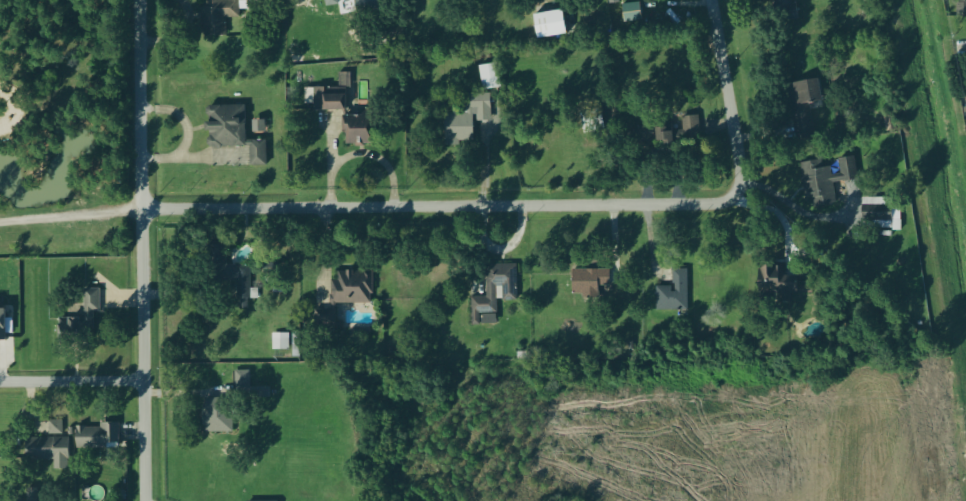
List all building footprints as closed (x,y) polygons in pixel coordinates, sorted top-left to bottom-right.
[(207,37),(226,36),(225,20),(239,19),(239,10),(255,10),(255,0),(233,0),(233,1),(206,2),(207,37)] [(355,14),(383,10),(381,0),(353,0),(355,14)] [(794,0),(772,0),(776,23),(797,19),(794,0)] [(957,17),(965,17),(965,0),(957,0),(957,17)] [(622,5),(624,24),(642,21),(640,3),(622,5)] [(533,16),(538,40),(568,34),(563,10),(533,16)] [(500,87),(495,64),(478,67),(482,90),(500,87)] [(817,79),(786,84),(795,141),(814,138),(809,104),(820,102),(817,79)] [(490,94),(460,95),(460,115),(443,115),(443,141),(472,141),(472,122),(490,121),(490,94)] [(321,111),(343,111),(343,96),(321,96),(321,111)] [(207,148),(248,148),(248,167),(265,167),(265,141),(244,141),(244,107),(206,107),(207,148)] [(579,110),(580,134),(602,133),(601,109),(579,110)] [(366,117),(344,117),(344,145),(366,145),(366,117)] [(697,142),(697,117),(681,117),(681,131),(670,131),(670,125),(632,125),(632,141),(697,142)] [(800,164),(806,208),(835,204),(832,184),(857,180),(853,156),(836,159),(838,170),(829,171),(828,160),(800,164)] [(861,199),(861,230),(892,230),(892,199),(861,199)] [(237,285),(236,301),(249,302),(249,266),(225,266),(225,246),(208,246),(207,285),(237,285)] [(278,263),(263,263),(262,274),(277,275),(278,263)] [(515,265),(486,265),(486,299),(471,299),(471,325),(478,325),(478,314),(495,314),(495,301),(515,301),(515,265)] [(777,265),(758,265),(757,293),(796,293),(796,274),(777,273),(777,265)] [(597,287),(608,287),(608,270),(571,270),(571,298),(597,298),(597,287)] [(655,311),(687,311),(687,270),(671,270),(671,287),(655,287),(655,311)] [(331,272),(331,304),(371,304),(371,272),(331,272)] [(97,289),(82,289),(83,319),(58,319),(58,344),(81,344),(81,324),(98,324),(97,289)] [(288,334),(271,335),(272,351),(288,351),(288,334)] [(233,396),(249,396),(249,372),(233,372),(233,396)] [(230,401),(202,401),(202,432),(230,432),(230,401)] [(62,422),(45,422),(46,435),(62,435),(62,422)] [(75,426),(75,449),(113,449),(113,426),(75,426)] [(26,438),(26,460),(68,460),(68,438),(26,438)]
